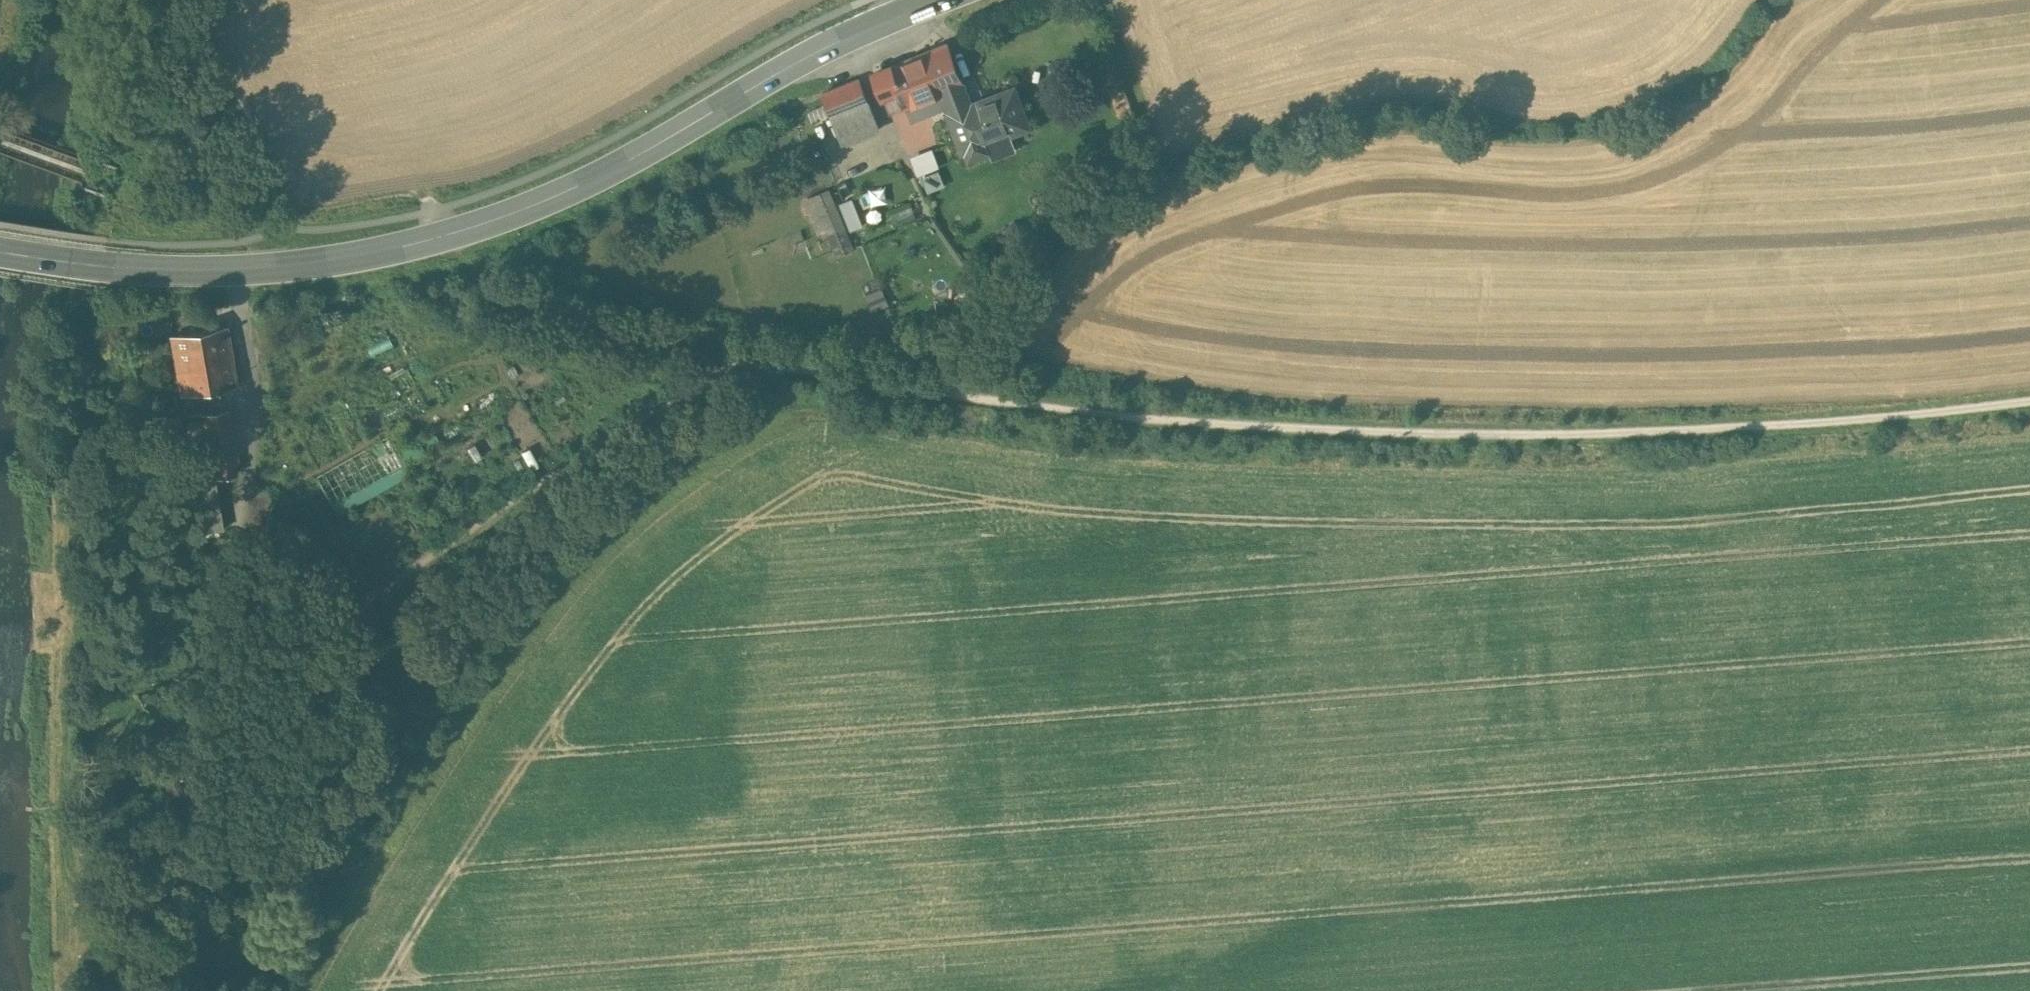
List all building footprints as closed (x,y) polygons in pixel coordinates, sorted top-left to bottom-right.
[(946,44),(890,66),(906,107),(941,93),(949,112),(947,113),(963,152),(965,151),(969,159),(989,151),(985,140),(1009,131),(1010,133),(1029,126),(1013,87),(970,104),(962,83),(946,44)] [(890,66),(873,73),(889,114),(906,107),(890,66)] [(859,78),(822,93),(842,144),(879,129),(859,78)] [(942,146),(921,154),(933,190),(955,183),(942,146)] [(819,232),(834,228),(841,252),(858,248),(841,187),(809,196),(819,232)] [(871,193),(874,205),(888,202),(886,190),(871,193)] [(846,201),(856,229),(872,223),(862,196),(846,201)] [(874,309),(895,305),(892,289),(871,293),(874,309)] [(225,326),(171,335),(181,392),(236,383),(225,326)] [(232,418),(187,425),(189,433),(196,469),(198,480),(198,483),(243,475),(232,418)]
